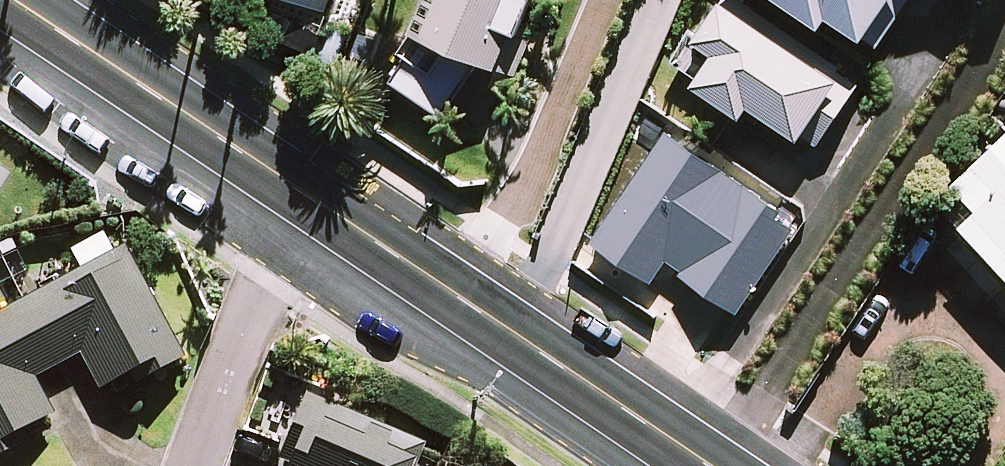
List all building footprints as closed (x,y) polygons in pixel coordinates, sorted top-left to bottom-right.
[(335,0),(309,0),(332,9),(335,0)] [(389,84),(446,110),(474,51),(517,71),(534,33),(518,26),(530,0),(427,0),(389,84)] [(804,50),(730,0),(721,0),(700,30),(692,25),(669,60),(743,109),(751,98),(820,143),(858,86),(838,72),(843,64),(810,42),(804,50)] [(824,17),(829,8),(879,41),(905,0),(797,0),(824,17)] [(798,216),(668,129),(578,262),(637,301),(665,259),(737,307),(798,216)] [(958,178),(981,203),(965,218),(1004,261),(1004,134),(958,178)] [(112,228),(73,250),(83,269),(0,315),(0,455),(58,423),(33,377),(80,351),(105,396),(181,355),(112,228)] [(285,442),(278,458),(288,462),(286,465),(415,465),(424,443),(305,393),(285,442)]
